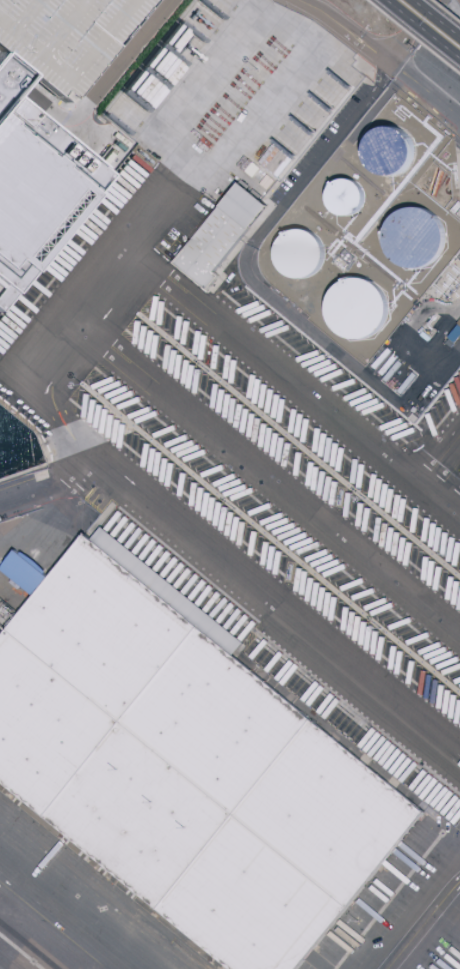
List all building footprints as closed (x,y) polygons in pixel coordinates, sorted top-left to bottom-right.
[(76,117),(0,53),(0,0),(167,0),(76,117)] [(111,175),(0,316),(0,90),(111,175)] [(392,127),(399,128),(405,132),(410,137),(414,143),(415,150),(415,157),(412,164),(408,169),(402,174),(395,176),(387,177),(379,174),(372,169),(367,162),(365,153),(366,145),(370,137),(376,131),(383,128),(392,127)] [(231,270),(218,285),(182,256),(250,175),(279,199),(224,265),(231,270)] [(359,212),(363,208),(365,202),(366,196),(364,190),(361,185),(356,182),(350,180),(344,180),(339,182),(335,186),(332,191),(330,196),(331,202),(333,207),(336,211),(341,214),(347,216),(353,215),(359,212)] [(380,248),(379,236),(382,225),(389,215),(398,208),(410,205),(421,206),(432,210),(440,217),(445,226),(447,236),(447,247),(443,256),(436,264),(428,270),(416,273),(405,272),(394,267),(385,259),(380,248)] [(278,241),(284,235),(292,231),(300,230),(308,231),(315,235),(320,241),(324,248),(324,256),(323,264),(319,271),(313,276),(305,279),(297,280),(289,278),(282,273),(277,266),(274,258),(275,249),(278,241)] [(349,279),(360,278),(370,280),(379,286),(385,295),(388,305),(388,316),(383,326),(376,334),(366,339),(357,340),(347,338),(338,333),(332,326),(328,318),(326,308),(328,298),(333,290),(340,283),(349,279)] [(456,344),(459,339),(459,321),(448,338),(456,344)] [(425,811),(296,968),(225,968),(0,782),(0,637),(84,533),(425,811)]
